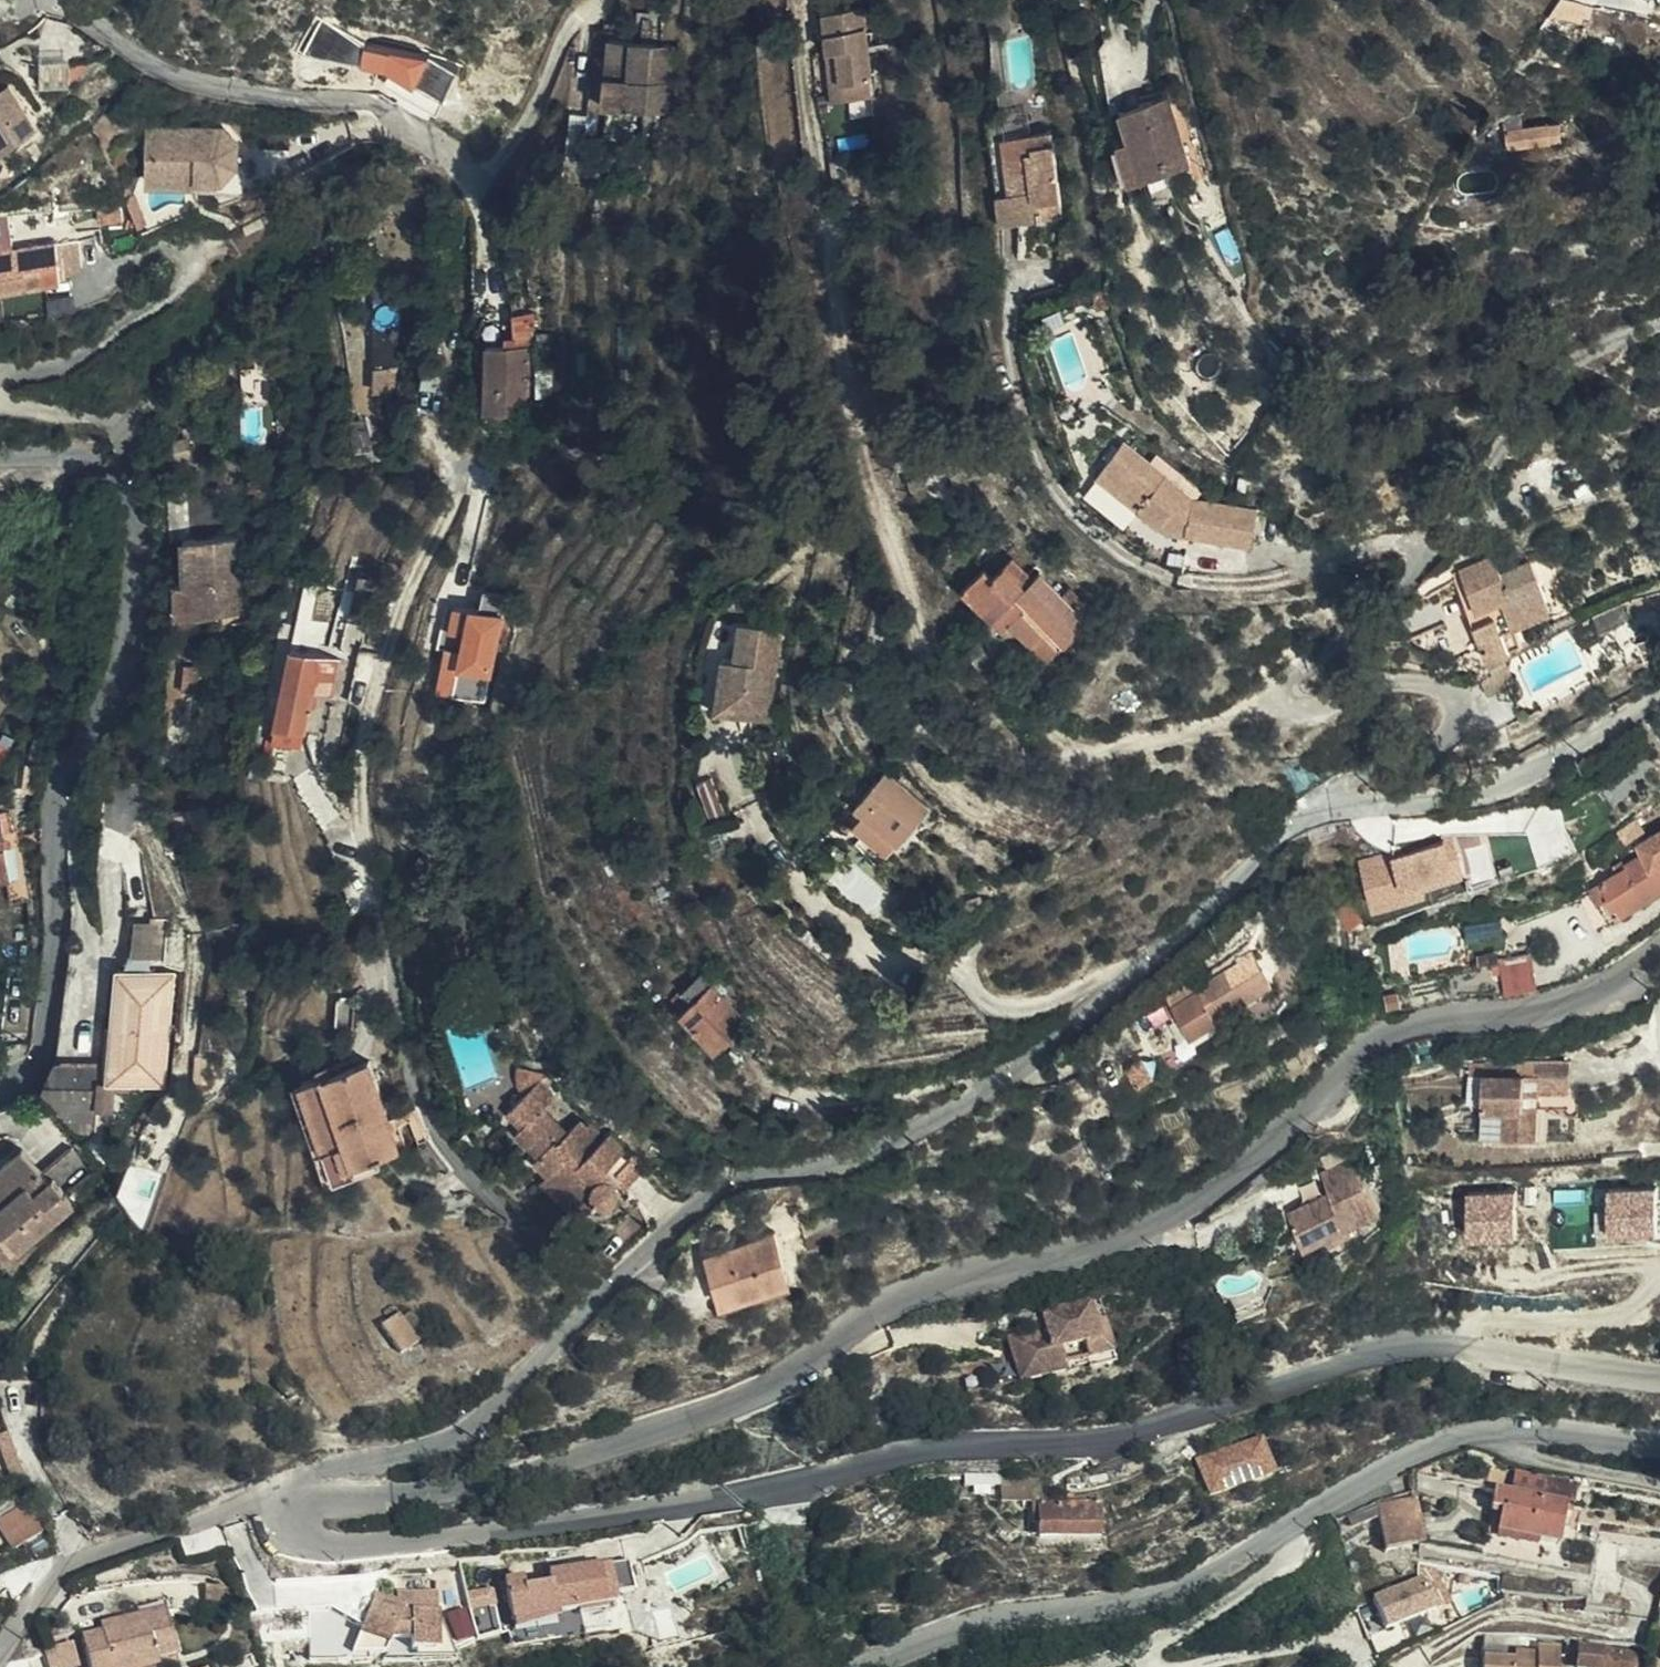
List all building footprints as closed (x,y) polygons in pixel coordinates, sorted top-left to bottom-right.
[(808,42),(823,40),(829,89),(855,85),(843,0),(807,0),(802,1),(808,42)] [(667,104),(672,38),(608,34),(602,98),(667,104)] [(823,40),(808,42),(814,91),(829,89),(823,40)] [(39,74),(64,79),(68,54),(43,49),(39,74)] [(29,115),(0,77),(0,137),(29,115)] [(1163,86),(1113,99),(1119,123),(1110,126),(1122,172),(1182,155),(1163,86)] [(1497,136),(1548,122),(1545,106),(1494,119),(1497,136)] [(126,127),(134,180),(202,173),(219,150),(217,131),(201,119),(126,127)] [(995,214),(1056,205),(1043,119),(984,126),(995,214)] [(66,230),(42,235),(47,261),(49,269),(73,258),(66,230)] [(42,235),(0,243),(0,280),(17,277),(16,267),(47,261),(42,235)] [(371,384),(400,386),(401,363),(396,362),(396,352),(400,352),(400,331),(378,330),(377,360),(371,360),(371,384)] [(486,331),(483,396),(526,400),(529,334),(514,332),(486,331)] [(236,384),(264,394),(273,368),(244,357),(236,384)] [(1143,488),(1135,499),(1161,522),(1246,534),(1250,500),(1189,490),(1123,432),(1104,454),(1143,488)] [(1095,466),(1135,499),(1143,488),(1104,454),(1095,466)] [(189,552),(191,589),(247,586),(245,560),(230,561),(227,512),(187,513),(189,552)] [(1015,620),(1034,638),(1048,624),(1065,641),(1095,609),(1043,561),(1036,568),(1014,549),(998,565),(988,556),(963,581),(995,612),(1008,597),(1023,612),(1015,620)] [(1482,549),(1450,565),(1468,601),(1457,605),(1478,650),(1512,635),(1505,616),(1544,597),(1521,553),(1490,568),(1482,549)] [(175,590),(191,589),(189,552),(174,553),(175,590)] [(485,605),(507,606),(508,591),(485,590),(485,605)] [(1641,591),(1606,606),(1612,617),(1646,602),(1641,591)] [(1010,626),(1015,620),(1023,612),(1008,597),(995,612),(1010,626)] [(502,613),(470,606),(456,668),(489,674),(502,613)] [(1612,617),(1606,606),(1573,621),(1584,643),(1602,635),(1601,632),(1616,626),(1612,617)] [(741,669),(733,720),(775,725),(788,622),(747,618),(741,669)] [(1048,624),(1034,638),(1051,655),(1065,641),(1048,624)] [(330,677),(335,655),(285,648),(274,727),(308,731),(314,692),(316,675),(330,677)] [(339,655),(335,655),(330,677),(336,678),(339,655)] [(1483,687),(1507,677),(1499,655),(1473,666),(1483,687)] [(716,716),(733,720),(741,669),(723,667),(716,716)] [(326,694),(330,677),(316,675),(314,692),(326,694)] [(336,678),(330,677),(326,694),(334,695),(336,678)] [(879,752),(848,790),(857,798),(871,781),(909,812),(925,793),(879,752)] [(860,801),(894,830),(909,812),(871,781),(857,798),(860,801)] [(849,816),(879,840),(883,843),(894,830),(860,801),(849,816)] [(1659,831),(1659,816),(1659,815),(1634,832),(1640,842),(1618,856),(1620,859),(1597,872),(1603,881),(1636,851),(1659,831)] [(1636,851),(1603,881),(1616,903),(1659,877),(1659,853),(1659,851),(1659,850),(1659,831),(1636,851)] [(1453,837),(1355,863),(1367,910),(1425,895),(1422,884),(1462,874),(1453,837)] [(1586,878),(1601,901),(1605,910),(1616,903),(1603,881),(1597,872),(1586,878)] [(0,891),(0,916),(15,916),(15,890),(8,890),(0,891)] [(1219,959),(1223,969),(1246,960),(1238,937),(1161,967),(1171,995),(1197,985),(1195,979),(1192,969),(1219,959)] [(110,1011),(109,1056),(121,1060),(169,1062),(174,945),(113,940),(110,1011)] [(1510,981),(1536,972),(1527,942),(1501,950),(1510,981)] [(701,959),(682,975),(693,989),(680,1001),(712,1040),(744,1012),(701,959)] [(1195,979),(1223,969),(1219,959),(1192,969),(1195,979)] [(60,1001),(52,1041),(109,1056),(110,1011),(60,1001)] [(52,1041),(42,1075),(67,1105),(109,1056),(52,1041)] [(402,1138),(377,1048),(308,1069),(332,1159),(402,1138)] [(1443,1124),(1498,1129),(1501,1100),(1489,1099),(1491,1069),(1506,1071),(1504,1086),(1536,1089),(1538,1060),(1479,1055),(1478,1067),(1449,1065),(1443,1124)] [(537,1080),(530,1068),(515,1067),(496,1081),(506,1099),(522,1089),(537,1080)] [(548,1158),(563,1171),(569,1165),(608,1201),(613,1197),(619,1200),(623,1199),(627,1195),(628,1190),(624,1183),(647,1158),(617,1132),(608,1142),(585,1124),(577,1137),(545,1109),(563,1087),(551,1073),(530,1068),(537,1080),(522,1089),(527,1098),(514,1114),(527,1128),(525,1130),(552,1153),(548,1158)] [(28,1242),(83,1192),(57,1163),(51,1167),(25,1139),(0,1162),(0,1230),(10,1221),(28,1242)] [(1294,1236),(1318,1227),(1321,1236),(1349,1227),(1347,1218),(1372,1207),(1352,1153),(1319,1164),(1324,1181),(1281,1196),(1294,1236)] [(569,1165),(563,1171),(554,1182),(596,1217),(608,1201),(569,1165)] [(1609,1187),(1612,1233),(1659,1229),(1659,1184),(1609,1187)] [(1519,1231),(1517,1187),(1468,1190),(1471,1234),(1519,1231)] [(727,1255),(738,1284),(790,1264),(772,1214),(702,1242),(710,1262),(727,1255)] [(721,1290),(738,1284),(727,1255),(710,1262),(721,1290)] [(1032,1322),(1004,1330),(1013,1368),(1051,1358),(1048,1342),(1070,1336),(1074,1352),(1099,1345),(1088,1308),(1078,1311),(1073,1295),(1028,1307),(1032,1322)] [(403,1350),(420,1336),(400,1309),(383,1322),(403,1350)] [(1013,1368),(1004,1330),(994,1333),(1006,1380),(1053,1368),(1051,1358),(1013,1368)] [(1265,1432),(1196,1456),(1210,1497),(1279,1473),(1265,1432)] [(1018,1497),(1029,1497),(1030,1489),(1025,1488),(1025,1472),(990,1469),(990,1490),(1017,1491),(1018,1497)] [(1567,1501),(1572,1478),(1539,1473),(1534,1495),(1554,1500),(1567,1501)] [(1494,1511),(1491,1528),(1546,1537),(1554,1500),(1534,1495),(1488,1485),(1483,1508),(1494,1511)] [(1411,1488),(1369,1495),(1377,1546),(1419,1537),(1411,1488)] [(1081,1500),(1029,1497),(1018,1497),(1018,1513),(1024,1513),(1024,1528),(1082,1530),(1081,1500)] [(21,1505),(0,1520),(0,1530),(14,1551),(40,1532),(21,1505)] [(537,1561),(519,1565),(527,1605),(594,1591),(592,1581),(646,1570),(640,1542),(563,1556),(565,1565),(539,1571),(537,1561)] [(627,1574),(592,1581),(594,1591),(630,1584),(627,1574)] [(1424,1574),(1376,1594),(1389,1626),(1437,1607),(1424,1574)] [(428,1637),(432,1637),(453,1636),(453,1604),(453,1596),(428,1596),(427,1601),(416,1599),(388,1587),(368,1642),(402,1638),(408,1622),(427,1622),(428,1637)] [(581,1622),(576,1595),(527,1605),(533,1632),(581,1622)] [(453,1636),(432,1637),(432,1645),(474,1644),(459,1604),(453,1604),(453,1636)] [(158,1666),(156,1657),(176,1653),(166,1610),(103,1624),(105,1631),(85,1635),(92,1666),(154,1666),(158,1666)] [(1486,1645),(1485,1666),(1563,1666),(1564,1638),(1542,1637),(1542,1642),(1520,1641),(1520,1647),(1486,1645)] [(1639,1662),(1644,1643),(1578,1637),(1576,1655),(1639,1662)] [(74,1640),(46,1646),(51,1666),(71,1666),(80,1665),(74,1640)]
